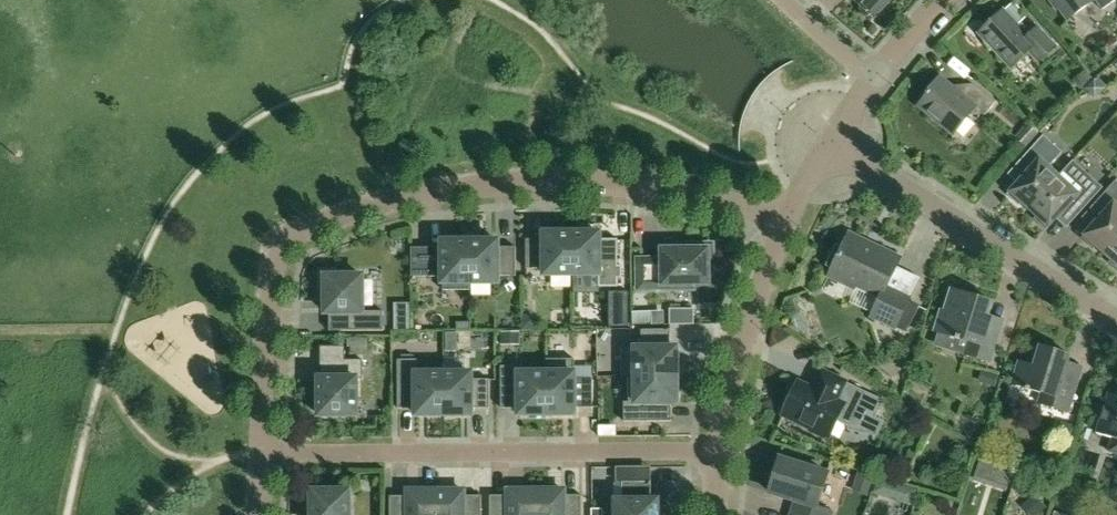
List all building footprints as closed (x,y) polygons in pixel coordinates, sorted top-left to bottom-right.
[(875,16),(889,0),(858,0),(875,16)] [(1057,10),(1060,8),(1069,19),(1095,0),(1050,0),(1057,10)] [(1116,0),(1095,0),(1102,10),(1116,0)] [(978,33),(1011,68),(1028,51),(1039,62),(1056,46),(1038,27),(1029,36),(1004,10),(978,33)] [(954,67),(976,79),(983,68),(961,55),(954,67)] [(1074,82),(1081,89),(1093,78),(1086,71),(1074,82)] [(986,114),(995,102),(973,84),(963,96),(940,77),(926,93),(928,94),(919,106),(953,134),(969,116),(986,114)] [(1091,94),(1100,94),(1105,88),(1095,78),(1086,88),(1091,94)] [(1022,202),(1030,209),(1059,176),(1049,167),(1063,152),(1044,135),(1022,159),(1032,168),(1008,195),(1020,205),(1022,202)] [(1059,176),(1030,209),(1037,216),(1035,219),(1047,230),(1071,203),(1081,212),(1103,188),(1083,171),(1073,161),(1059,176)] [(1104,253),(1116,238),(1116,179),(1096,202),(1106,211),(1082,238),(1094,249),(1097,246),(1104,253)] [(572,275),(572,233),(544,233),(544,240),(526,240),(526,269),(544,268),(544,275),(572,275)] [(600,233),(572,233),(572,275),(599,275),(599,287),(618,287),(618,279),(622,279),(622,266),(618,266),(618,239),(600,239),(600,233)] [(901,258),(849,233),(842,248),(836,245),(826,266),(832,269),(829,275),(880,300),(872,316),(907,333),(919,306),(908,301),(910,298),(887,287),(901,258)] [(1104,253),(1112,259),(1109,262),(1116,270),(1116,238),(1104,253)] [(471,283),(470,241),(442,241),(442,248),(425,248),(425,277),(442,277),(443,290),(471,290),(471,283)] [(498,241),(470,241),(471,283),(499,283),(499,276),(516,276),(516,247),(498,247),(498,241)] [(710,245),(685,245),(685,249),(663,249),(663,259),(638,258),(638,285),(677,286),(677,277),(684,277),(684,282),(705,282),(706,270),(710,270),(710,245)] [(363,275),(325,276),(325,313),(329,313),(329,331),(384,331),(384,312),(363,312),(363,275)] [(992,302),(952,289),(945,312),(942,311),(936,331),(969,341),(965,354),(991,362),(1004,320),(988,315),(992,302)] [(631,292),(622,292),(622,309),(613,309),(613,326),(632,326),(631,292)] [(409,304),(396,304),(396,329),(409,329),(409,304)] [(654,324),(666,324),(666,310),(653,310),(654,324)] [(622,376),(629,376),(677,375),(677,348),(671,348),(670,330),(642,330),(642,348),(622,348),(622,376)] [(599,344),(609,344),(614,340),(614,331),(599,331),(599,344)] [(517,332),(501,332),(501,345),(517,345),(517,332)] [(457,351),(457,333),(446,333),(446,351),(457,351)] [(327,353),(376,354),(376,340),(327,340),(327,353)] [(1039,403),(1068,412),(1077,386),(1062,382),(1070,355),(1040,346),(1034,366),(1019,362),(1012,384),(1042,393),(1039,403)] [(547,373),(547,415),(575,415),(575,408),(593,408),(593,379),(575,379),(575,359),(547,359),(547,373)] [(323,378),(319,378),(319,416),(357,416),(357,379),(363,379),(363,360),(323,360),(323,378)] [(416,415),(444,415),(444,373),(417,373),(417,360),(398,360),(398,409),(416,409),(416,415)] [(547,415),(547,373),(520,373),(520,366),(501,366),(501,408),(519,408),(519,415),(547,415)] [(999,376),(983,371),(979,381),(995,387),(999,376)] [(444,373),(444,415),(472,415),(472,408),(490,408),(490,380),(472,380),(472,373),(444,373)] [(677,375),(629,376),(629,402),(624,402),(624,422),(671,421),(671,404),(677,404),(677,375)] [(875,418),(882,400),(836,379),(830,391),(822,388),(818,389),(816,392),(798,383),(794,391),(791,390),(783,406),(787,407),(778,427),(779,428),(785,416),(811,428),(809,431),(825,438),(826,435),(829,436),(837,420),(849,426),(861,428),(867,414),(875,418)] [(1097,433),(1113,438),(1109,451),(1116,454),(1116,396),(1109,393),(1097,433)] [(1070,438),(1074,424),(1062,421),(1058,435),(1070,438)] [(796,500),(791,514),(831,514),(832,512),(817,507),(827,473),(780,459),(770,492),(796,500)] [(658,510),(658,500),(652,500),(651,500),(651,482),(622,483),(622,500),(621,500),(621,501),(616,501),(616,507),(616,514),(658,514),(658,510)] [(898,494),(900,501),(912,505),(917,490),(901,485),(898,494)] [(436,514),(482,514),(482,496),(464,496),(464,490),(436,491),(436,514)] [(536,490),(508,490),(508,496),(490,496),(490,514),(536,514),(536,490)] [(536,514),(582,514),(582,495),(564,495),(564,490),(536,490),(536,514)] [(350,491),(312,491),(312,514),(350,514),(350,491)] [(436,491),(408,491),(408,496),(390,496),(390,514),(436,514),(436,491)] [(1025,502),(1037,514),(1046,507),(1034,494),(1025,502)]
